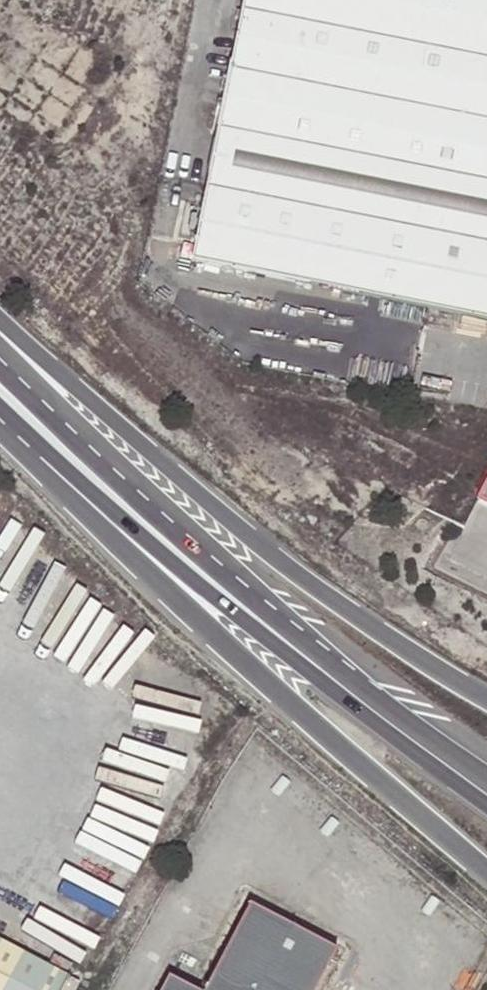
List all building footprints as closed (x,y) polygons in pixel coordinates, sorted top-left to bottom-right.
[(191,260),(427,306),(486,318),(486,0),(244,0),(191,260)] [(479,496),(486,500),(486,479),(479,496)] [(208,989),(317,989),(338,950),(252,905),(208,989)] [(0,938),(0,989),(61,989),(69,976),(0,938)] [(175,974),(166,989),(204,989),(175,974)]
